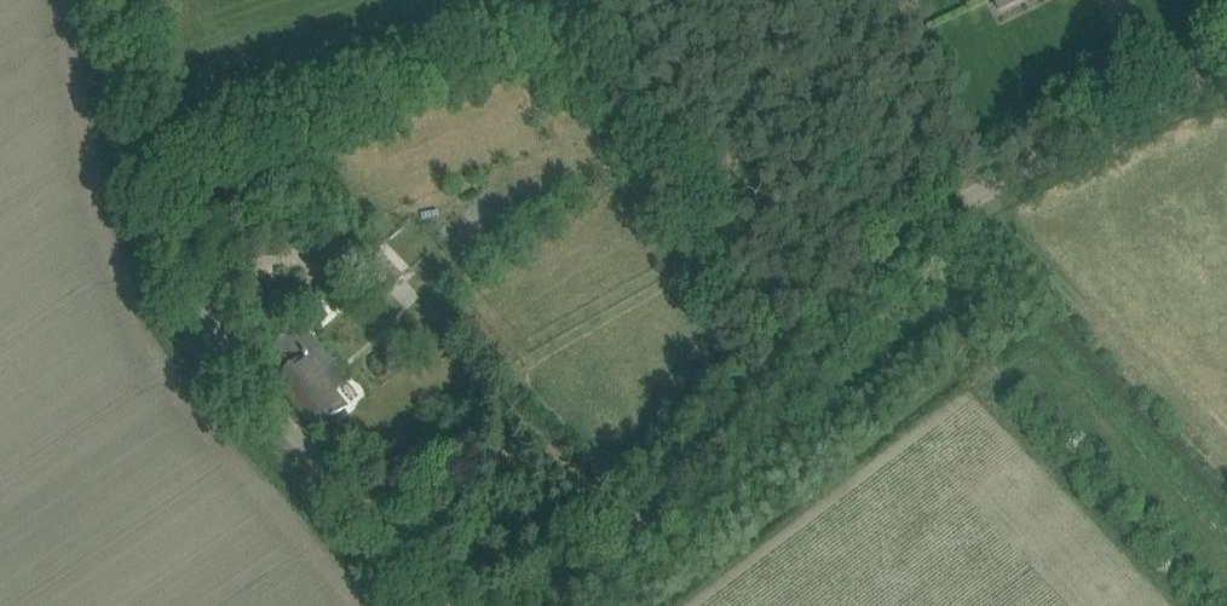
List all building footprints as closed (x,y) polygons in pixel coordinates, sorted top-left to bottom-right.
[(998,10),(1019,0),(994,0),(998,10)] [(366,268),(393,295),(408,281),(380,254),(366,268)] [(320,433),(332,422),(334,424),(337,421),(336,419),(348,409),(331,390),(336,386),(338,385),(339,382),(340,380),(341,377),(341,375),(341,372),(340,369),(339,367),(337,365),(300,322),(273,345),(292,367),(276,381),(320,433)]
